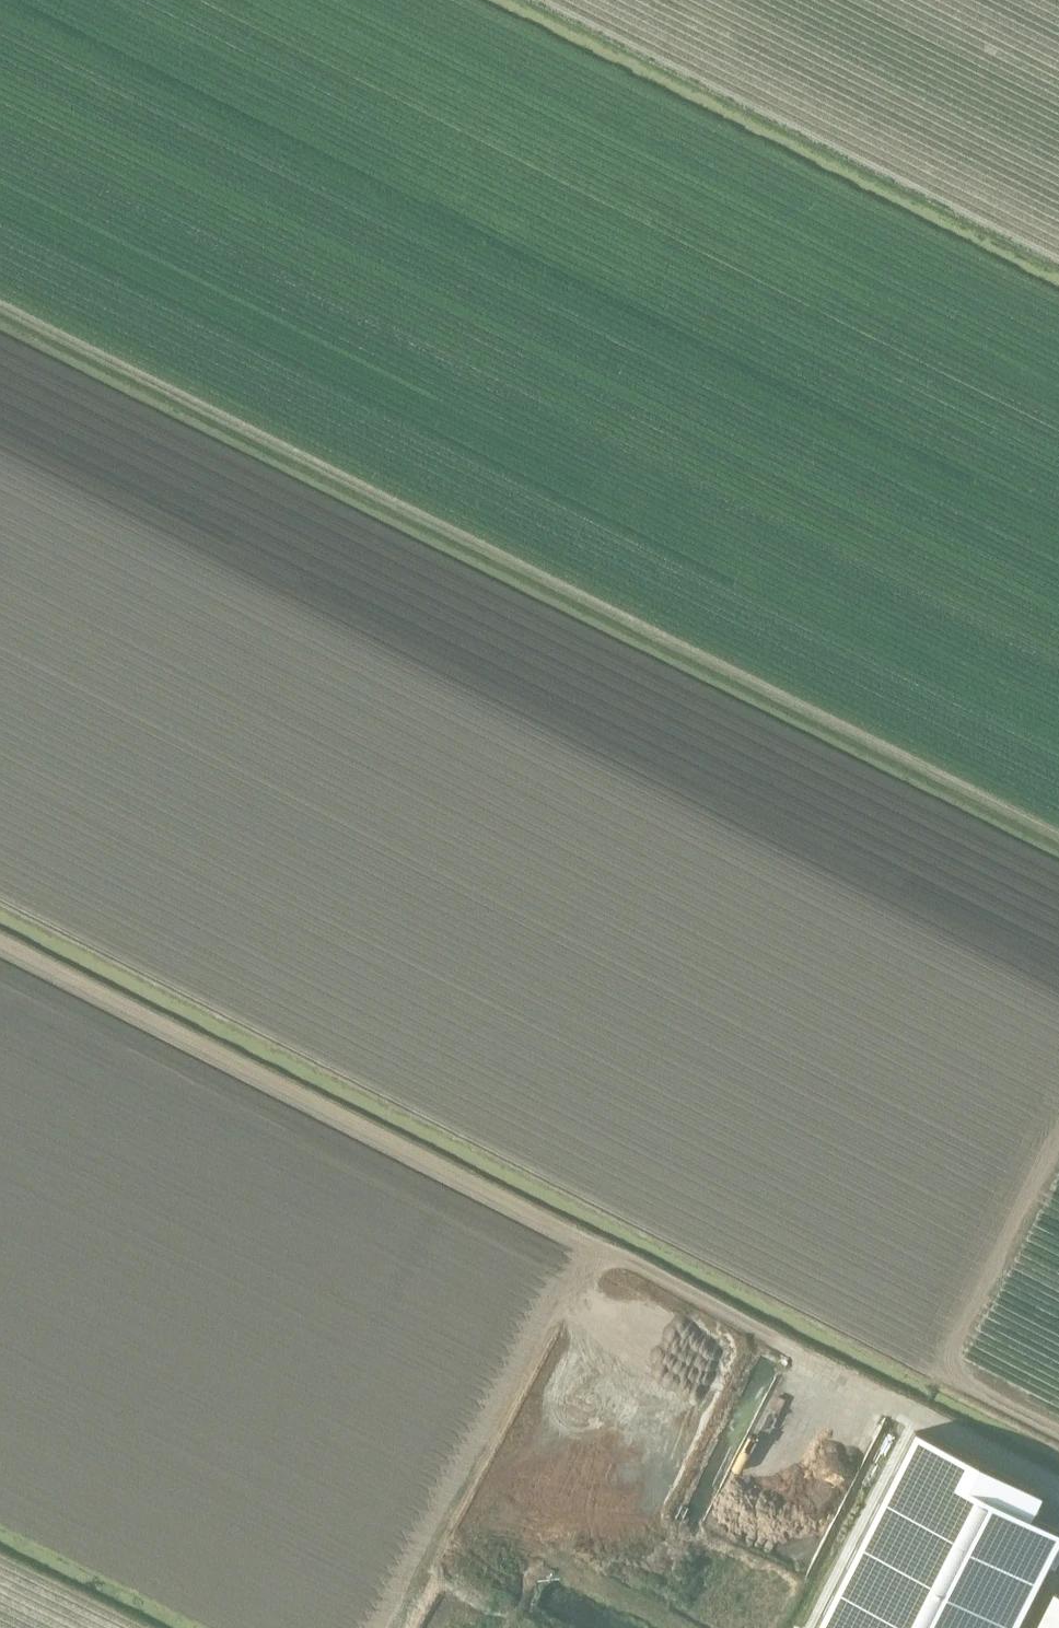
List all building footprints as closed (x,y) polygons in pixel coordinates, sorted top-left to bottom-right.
[(1058,1536),(1058,1534),(1028,1518),(1041,1493),(916,1430),(815,1627),(1012,1627),(1058,1536)] [(1055,1592),(1037,1627),(1058,1627),(1058,1594),(1055,1592)]
